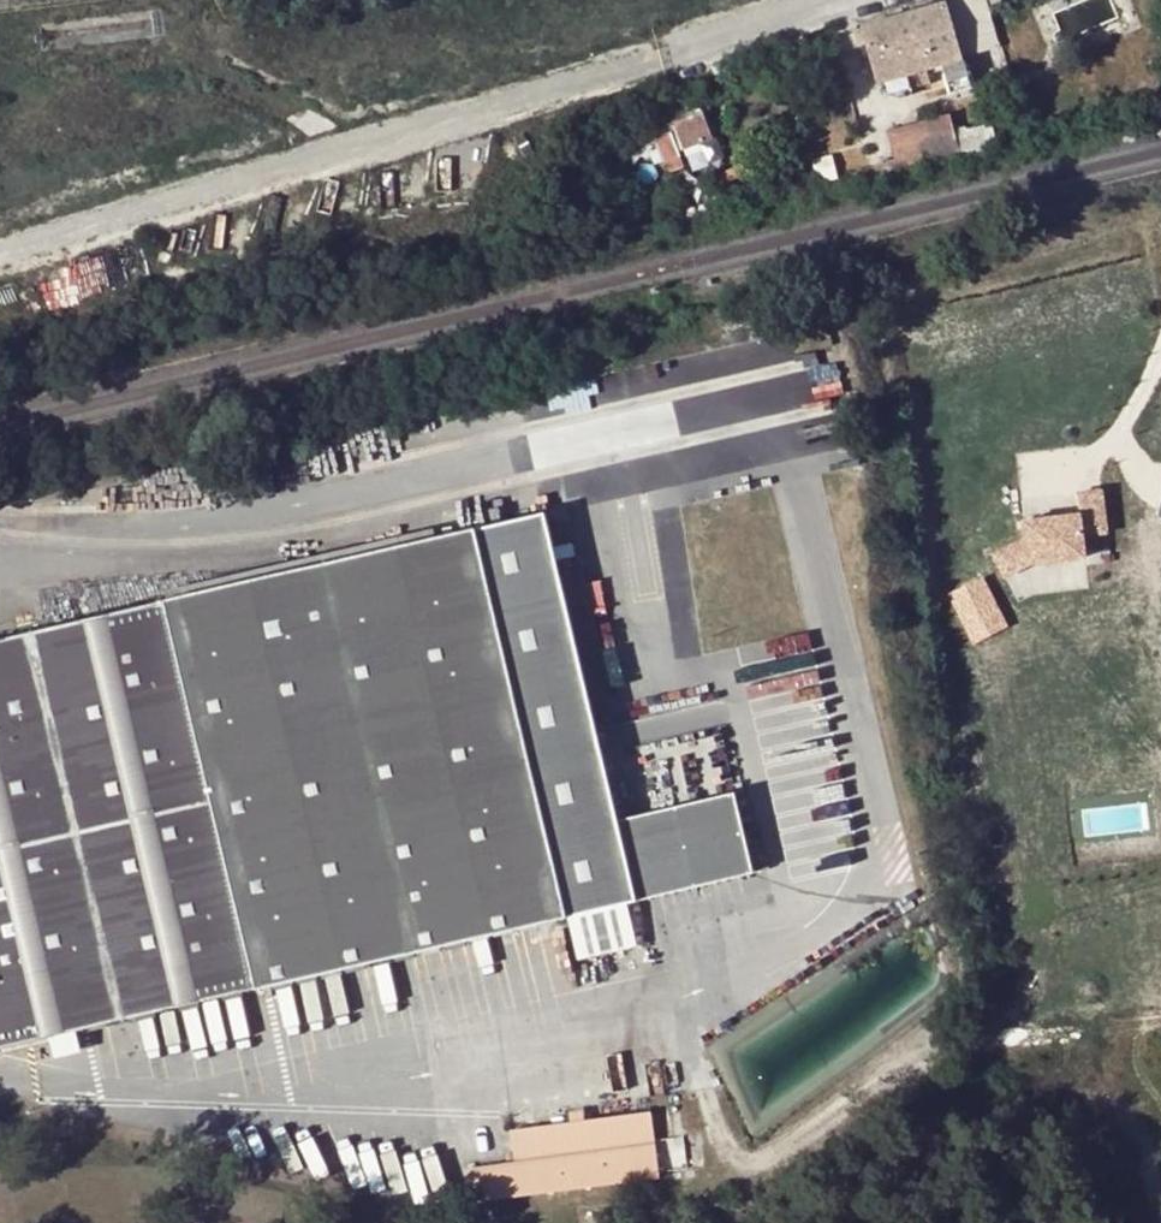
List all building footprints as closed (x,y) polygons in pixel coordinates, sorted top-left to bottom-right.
[(864,29),(881,82),(942,63),(946,76),(968,69),(964,56),(1000,46),(987,0),(966,0),(864,29)] [(668,124),(702,111),(698,100),(636,123),(646,150),(654,146),(651,139),(671,132),(668,124)] [(679,150),(712,137),(702,111),(668,124),(671,132),(651,139),(654,146),(661,166),(666,165),(668,170),(684,164),(679,150)] [(951,114),(886,131),(897,171),(961,154),(951,114)] [(832,154),(811,159),(817,184),(839,179),(832,154)] [(739,166),(717,177),(723,189),(745,178),(739,166)] [(1078,510),(1020,516),(1023,538),(1025,564),(1085,557),(1082,534),(1109,531),(1104,487),(1076,490),(1078,510)] [(620,822),(551,517),(0,643),(0,1049),(756,874),(737,795),(620,822)] [(1025,564),(1023,538),(993,556),(1005,576),(1025,564)] [(988,573),(951,591),(975,640),(1012,622),(988,573)] [(466,1169),(471,1203),(662,1176),(652,1114),(512,1135),(515,1162),(466,1169)]
